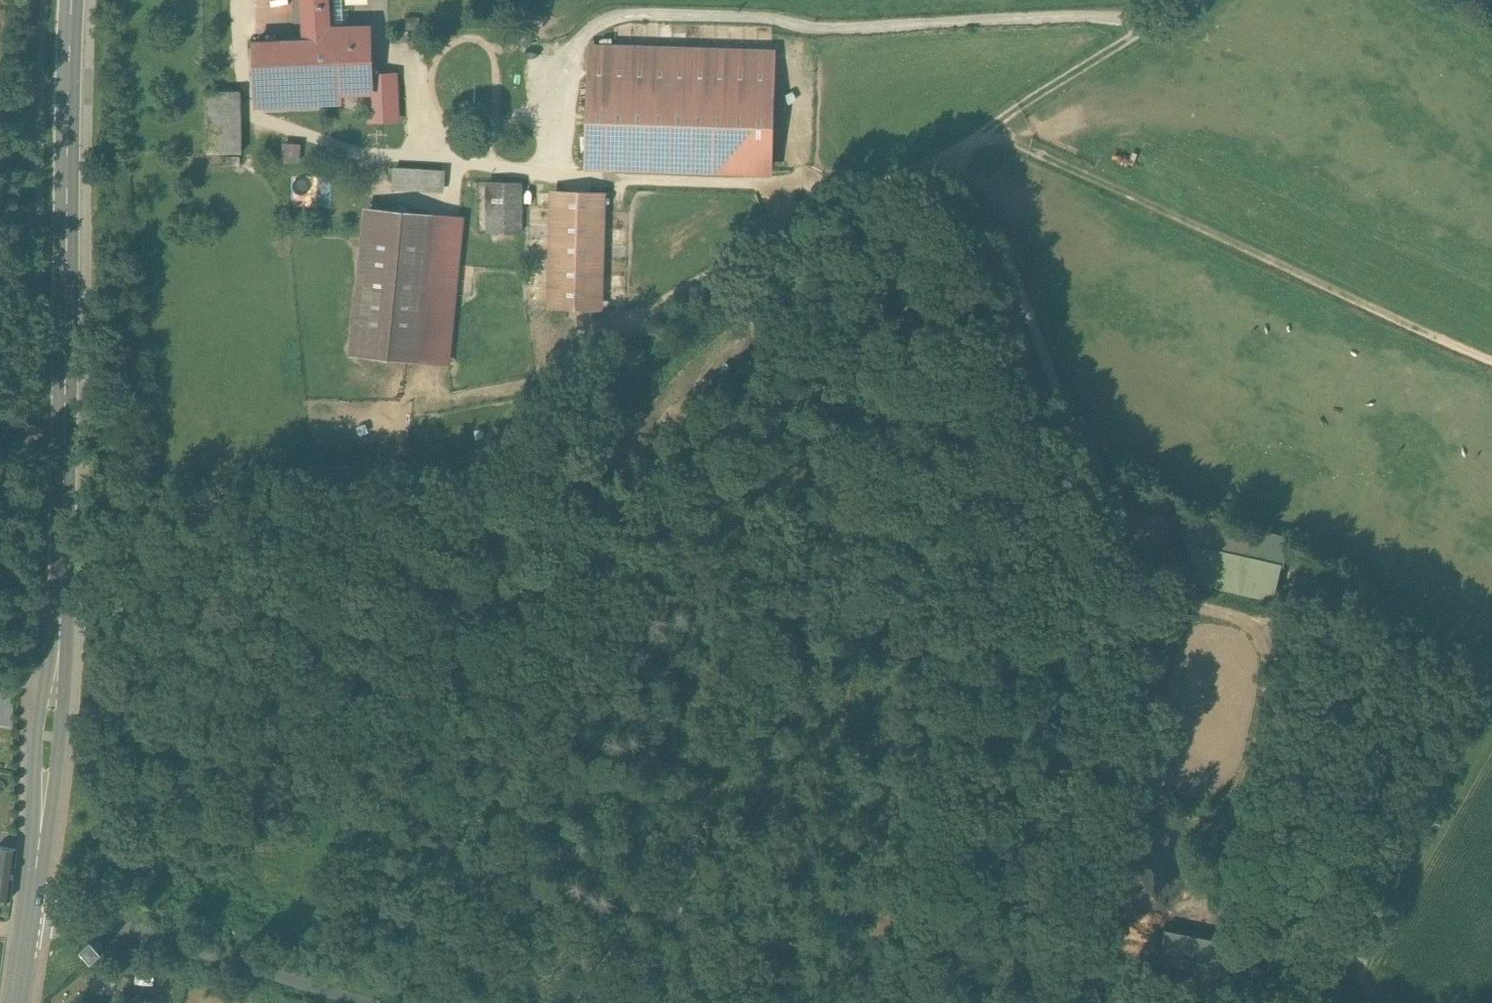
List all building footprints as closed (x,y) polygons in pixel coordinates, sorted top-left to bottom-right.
[(305,21),(329,19),(328,0),(303,0),(305,21)] [(329,19),(329,28),(350,28),(348,0),(328,0),(329,19)] [(306,39),(257,41),(259,99),(332,96),(329,28),(329,19),(305,21),(306,39)] [(418,19),(406,20),(406,29),(418,29),(418,19)] [(350,28),(329,28),(332,96),(342,96),(342,91),(369,90),(370,84),(368,27),(350,28)] [(772,52),(592,48),(591,77),(589,165),(769,169),(772,52)] [(240,91),(206,91),(208,153),(223,153),(242,153),(240,91)] [(300,147),(284,145),(284,159),(299,160),(300,147)] [(240,157),(223,157),(223,165),(240,165),(240,157)] [(444,173),(395,170),(394,183),(443,186),(444,173)] [(521,184),(488,183),(489,229),(522,232),(521,184)] [(603,194),(554,193),(551,304),(600,305),(603,194)] [(460,220),(368,211),(355,350),(447,359),(456,261),(460,220)] [(1273,601),(1281,564),(1190,544),(1181,581),(1273,601)] [(0,846),(0,897),(11,899),(17,848),(0,846)] [(1176,954),(1200,949),(1194,924),(1165,931),(1169,948),(1175,947),(1176,954)] [(92,939),(81,949),(87,955),(93,961),(103,952),(99,948),(104,944),(99,938),(94,942),(92,939)]
